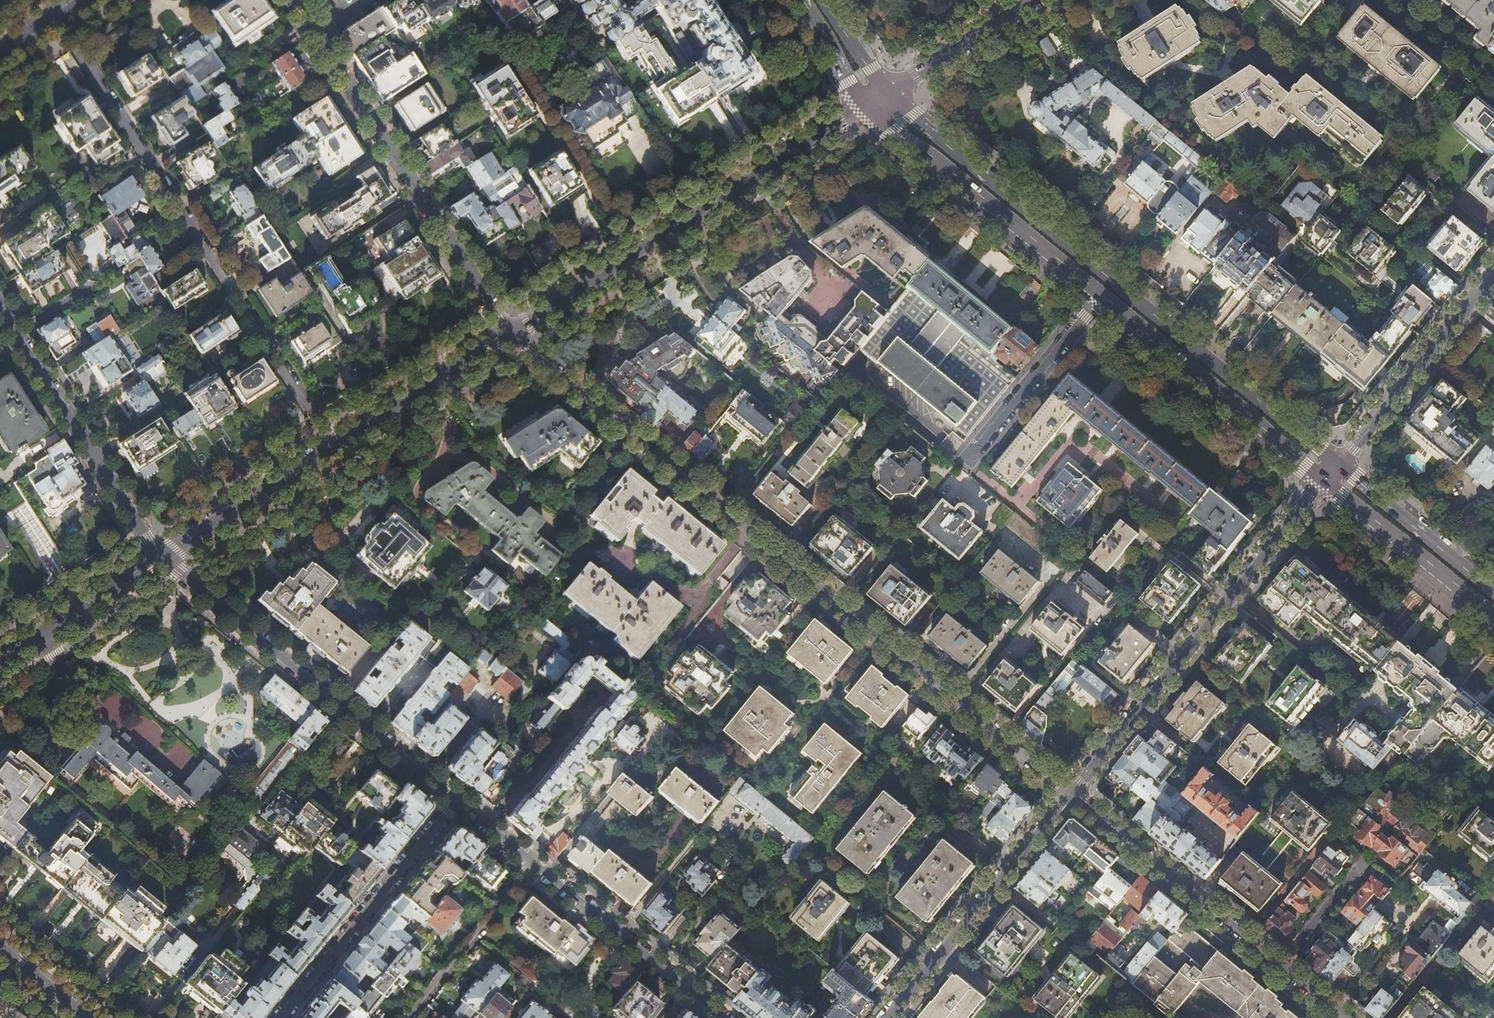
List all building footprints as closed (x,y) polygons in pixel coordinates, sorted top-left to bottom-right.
[(229,3),(214,13),(235,44),(273,18),(261,0),(233,0),(229,3)] [(381,8),(395,29),(397,28),(403,29),(406,32),(425,20),(417,7),(413,0),(393,0),(381,8)] [(427,23),(435,18),(437,20),(447,13),(445,11),(453,6),(450,0),(420,0),(423,4),(417,7),(425,20),(427,23)] [(502,9),(496,14),(504,24),(514,18),(528,8),(523,0),(496,0),(502,9)] [(538,2),(528,8),(514,18),(527,37),(532,34),(536,39),(552,29),(548,24),(554,20),(541,0),(538,2)] [(580,4),(582,3),(583,4),(583,7),(583,11),(585,12),(587,14),(591,16),(592,18),(590,19),(596,28),(602,23),(606,24),(608,28),(607,29),(607,30),(607,33),(608,36),(609,39),(612,42),(614,43),(615,43),(616,42),(622,39),(633,31),(639,28),(635,21),(655,9),(670,31),(676,27),(677,25),(676,24),(675,21),(677,20),(680,23),(683,25),(686,25),(688,25),(692,23),(693,25),(689,28),(689,29),(689,30),(701,48),(703,49),(707,47),(708,49),(705,51),(703,53),(703,55),(703,59),(705,63),(703,65),(701,62),(699,62),(697,62),(692,65),(692,66),(714,100),(726,92),(726,93),(728,92),(727,91),(732,88),(734,89),(739,86),(744,83),(743,81),(753,74),(754,73),(751,69),(752,68),(749,64),(747,61),(746,61),(727,32),(728,30),(725,27),(724,25),(722,24),(720,21),(720,19),(718,15),(716,13),(714,12),(707,0),(643,0),(641,1),(641,0),(640,0),(631,6),(632,7),(627,10),(621,8),(615,0),(578,0),(580,4)] [(1243,16),(1236,6),(1232,0),(1205,0),(1233,22),(1243,16)] [(1304,25),(1322,3),(1319,0),(1274,0),(1304,25)] [(1484,32),(1478,40),(1490,49),(1493,45),(1493,0),(1445,0),(1484,32)] [(1384,72),(1417,99),(1441,71),(1427,60),(1413,48),(1406,43),(1407,42),(1396,33),(1395,34),(1391,30),(1371,13),(1363,7),(1340,36),(1372,63),(1384,73),(1384,72)] [(342,39),(352,55),(381,38),(395,29),(381,8),(361,20),(343,32),(342,39)] [(1123,60),(1130,71),(1132,70),(1137,77),(1138,76),(1140,79),(1166,63),(1166,64),(1178,56),(1202,40),(1200,37),(1201,36),(1196,29),(1198,28),(1192,17),(1190,18),(1185,11),(1184,12),(1182,8),(1159,23),(1158,22),(1151,27),(1143,32),(1144,32),(1120,47),(1122,51),(1121,51),(1125,58),(1123,60)] [(622,39),(616,42),(627,58),(638,50),(658,81),(651,85),(676,124),(698,110),(714,100),(692,66),(681,74),(670,57),(667,59),(652,37),(648,40),(640,27),(639,28),(633,31),(622,39)] [(170,78),(177,88),(183,97),(190,107),(206,96),(200,88),(202,86),(200,83),(221,69),(210,53),(223,44),(213,29),(198,40),(194,34),(185,40),(173,48),(176,53),(174,55),(173,57),(178,64),(181,64),(183,63),(186,67),(170,78)] [(681,33),(674,37),(681,48),(688,59),(695,55),(681,33)] [(1057,52),(1046,36),(1035,44),(1048,58),(1057,52)] [(352,55),(369,81),(395,64),(394,63),(390,56),(392,54),(383,41),(381,38),(352,55)] [(603,40),(597,44),(602,51),(609,47),(603,40)] [(298,65),(290,52),(272,63),(275,68),(274,69),(276,72),(277,72),(281,76),(298,65)] [(310,58),(306,52),(296,58),(300,64),(310,58)] [(383,102),(425,75),(411,54),(395,64),(369,81),(383,102)] [(1027,66),(1017,54),(1008,60),(1021,71),(1027,66)] [(300,64),(298,65),(281,76),(285,83),(283,84),(286,87),(287,86),(290,91),(308,80),(303,73),(315,66),(310,58),(300,64)] [(162,80),(149,59),(135,69),(121,77),(128,88),(134,98),(162,80)] [(536,116),(505,68),(475,87),(490,110),(506,135),(536,116)] [(1087,69),(1086,70),(1082,74),(1077,76),(1076,76),(1075,76),(1074,76),(1074,77),(1073,78),(1073,79),(1073,80),(1073,81),(1071,82),(1083,100),(1096,92),(1098,89),(1096,86),(1104,81),(1107,83),(1109,81),(1093,68),(1092,68),(1091,68),(1090,68),(1089,68),(1088,68),(1087,69)] [(1290,97),(1271,82),(1255,69),(1239,79),(1226,87),(1227,87),(1193,109),(1195,112),(1194,112),(1198,119),(1196,121),(1203,132),(1205,130),(1210,137),(1211,136),(1213,140),(1250,116),(1255,122),(1257,122),(1259,121),(1276,135),(1295,113),(1363,167),(1368,161),(1369,162),(1372,159),(1370,158),(1383,142),(1362,124),(1363,124),(1355,118),(1334,102),(1334,101),(1327,95),(1327,96),(1306,79),(1290,97)] [(592,149),(619,131),(616,126),(641,111),(625,87),(621,90),(612,76),(594,87),(593,85),(592,86),(591,84),(580,91),(581,93),(580,94),(581,96),(562,108),(563,111),(562,115),(566,120),(570,121),(575,128),(574,131),(582,133),(592,149)] [(1150,129),(1157,121),(1109,81),(1107,83),(1088,107),(1081,116),(1075,123),(1061,140),(1063,141),(1062,143),(1073,152),(1074,150),(1083,158),(1093,166),(1093,168),(1101,175),(1112,162),(1104,155),(1108,150),(1100,143),(1096,140),(1102,134),(1085,121),(1106,95),(1112,100),(1113,101),(1112,102),(1112,103),(1116,106),(1117,106),(1118,105),(1137,120),(1140,122),(1134,129),(1132,127),(1124,137),(1135,147),(1150,129)] [(1081,116),(1088,107),(1083,100),(1071,82),(1070,82),(1068,82),(1066,82),(1059,87),(1054,90),(1053,91),(1052,92),(1052,94),(1050,96),(1065,110),(1066,112),(1081,116)] [(219,105),(224,113),(231,109),(239,104),(230,91),(225,83),(215,90),(221,98),(219,100),(221,104),(219,105)] [(426,84),(396,104),(404,117),(414,133),(444,113),(426,84)] [(1061,140),(1075,123),(1068,116),(1065,120),(1061,117),(1059,114),(1065,110),(1050,96),(1039,102),(1036,102),(1034,103),(1032,104),(1030,107),(1029,109),(1030,112),(1030,114),(1032,116),(1035,118),(1037,118),(1037,119),(1044,125),(1061,140)] [(184,122),(195,115),(190,107),(183,97),(151,119),(155,125),(159,132),(161,131),(172,146),(184,138),(178,128),(185,123),(184,122)] [(105,123),(89,99),(74,109),(58,120),(72,142),(71,143),(77,152),(85,146),(98,165),(122,150),(105,123)] [(329,176),(361,156),(351,140),(339,121),(327,103),(325,99),(293,120),(304,137),(286,149),(284,145),(277,149),(279,153),(254,169),(268,191),(318,158),(329,176)] [(1461,110),(1449,100),(1447,103),(1459,113),(1461,110)] [(1477,100),(1456,125),(1462,130),(1461,131),(1490,155),(1491,154),(1493,156),(1493,113),(1482,104),(1477,100)] [(1406,113),(1408,115),(1417,104),(1415,102),(1406,113)] [(208,134),(217,147),(245,130),(239,121),(231,109),(224,113),(203,127),(208,134)] [(1199,169),(1205,161),(1157,121),(1150,129),(1152,131),(1149,135),(1160,145),(1158,148),(1171,159),(1177,152),(1199,169)] [(432,161),(457,145),(455,142),(452,143),(440,125),(419,140),(425,150),(432,161)] [(1105,137),(1102,134),(1096,140),(1100,143),(1105,137)] [(467,168),(476,163),(468,150),(466,151),(461,142),(457,145),(432,161),(423,166),(426,171),(430,176),(455,159),(456,161),(456,162),(457,162),(458,162),(459,162),(460,162),(465,169),(467,168)] [(208,143),(198,150),(189,156),(188,155),(186,156),(187,157),(177,164),(184,175),(194,189),(203,183),(205,186),(215,179),(214,178),(213,179),(211,175),(212,174),(211,173),(210,173),(208,171),(209,170),(209,169),(210,169),(210,168),(210,167),(210,166),(210,165),(209,165),(209,164),(208,164),(208,163),(207,163),(206,163),(205,163),(204,163),(203,164),(202,162),(214,154),(208,144),(209,144),(208,143)] [(19,146),(4,156),(0,159),(0,208),(4,214),(15,207),(4,190),(14,183),(17,186),(27,180),(25,176),(35,169),(19,146)] [(189,156),(198,150),(196,147),(187,153),(188,155),(189,156)] [(483,187),(503,175),(489,154),(476,163),(467,168),(473,178),(480,189),(483,187)] [(581,185),(561,154),(530,173),(550,205),(568,193),(581,185)] [(1403,156),(1402,158),(1412,167),(1414,165),(1403,156)] [(1468,190),(1469,190),(1469,191),(1487,206),(1486,207),(1493,213),(1493,211),(1493,158),(1468,190)] [(1154,211),(1159,210),(1175,190),(1175,189),(1175,185),(1173,183),(1174,182),(1170,178),(1169,179),(1166,179),(1163,179),(1139,160),(1122,181),(1135,192),(1145,200),(1145,204),(1146,206),(1149,209),(1152,211),(1154,211)] [(374,177),(370,170),(356,179),(362,189),(351,196),(353,198),(335,210),(332,204),(310,218),(325,242),(340,232),(342,236),(352,229),(351,228),(360,222),(360,223),(371,216),(368,211),(388,198),(385,194),(380,187),(374,177)] [(1425,177),(1433,185),(1439,178),(1430,171),(1425,177)] [(508,172),(503,175),(483,187),(493,204),(496,209),(508,201),(518,194),(522,192),(508,172)] [(1213,192),(1189,173),(1175,190),(1159,210),(1151,220),(1158,225),(1161,221),(1178,235),(1213,192)] [(243,216),(249,226),(250,225),(251,224),(263,217),(236,175),(219,186),(222,191),(234,183),(237,188),(230,193),(238,204),(245,215),(243,216)] [(1238,189),(1224,178),(1214,191),(1228,202),(1238,189)] [(1382,211),(1399,225),(1411,211),(1426,193),(1409,179),(1382,211)] [(117,188),(100,199),(111,216),(128,240),(129,241),(130,244),(141,237),(139,234),(123,209),(142,196),(138,189),(140,187),(139,186),(139,185),(136,187),(132,181),(124,186),(123,183),(117,187),(117,188)] [(1311,230),(1322,216),(1342,192),(1329,181),(1322,191),(1312,183),(1301,184),(1283,206),(1299,219),(1299,222),(1301,224),(1304,224),(1311,230)] [(820,195),(823,193),(818,185),(808,191),(813,200),(814,199),(815,201),(821,197),(820,195)] [(518,194),(531,216),(543,209),(530,187),(522,192),(518,194)] [(496,209),(493,204),(484,210),(473,193),(450,208),(458,220),(467,215),(474,226),(485,244),(509,229),(496,209)] [(496,209),(509,229),(520,222),(508,201),(496,209)] [(11,258),(21,273),(53,253),(49,247),(67,235),(49,207),(30,219),(35,226),(4,246),(11,258)] [(1215,268),(1241,237),(1230,227),(1232,225),(1227,221),(1225,223),(1208,209),(1183,239),(1200,253),(1199,255),(1215,268)] [(1235,282),(1249,294),(1273,265),(1277,260),(1267,252),(1260,260),(1250,253),(1252,251),(1248,247),(1257,236),(1260,239),(1261,242),(1263,244),(1265,244),(1268,241),(1282,253),(1297,236),(1264,209),(1241,237),(1215,268),(1213,271),(1217,275),(1221,278),(1225,273),(1235,282)] [(816,244),(815,244),(844,268),(864,256),(864,255),(865,255),(866,255),(866,256),(867,256),(908,289),(910,286),(932,259),(920,250),(901,234),(882,219),(872,211),(871,210),(870,210),(869,210),(868,210),(867,210),(866,210),(841,227),(816,244)] [(1086,210),(1081,216),(1087,222),(1091,217),(1090,214),(1086,210)] [(129,241),(128,240),(111,216),(101,222),(116,244),(108,250),(113,257),(119,266),(124,262),(127,266),(139,258),(131,245),(128,248),(126,246),(121,249),(120,247),(129,241)] [(1303,239),(1323,255),(1342,232),(1322,216),(1311,230),(1303,239)] [(275,268),(290,259),(273,232),(272,232),(268,225),(266,221),(263,217),(251,224),(250,225),(254,232),(256,231),(258,233),(257,234),(263,243),(269,254),(268,255),(267,255),(267,256),(267,257),(275,268)] [(1428,248),(1457,272),(1470,257),(1483,240),(1454,217),(1428,248)] [(374,273),(387,294),(396,288),(403,299),(420,288),(438,276),(430,263),(419,245),(409,230),(404,223),(377,240),(391,262),(374,273)] [(1348,253),(1374,275),(1384,263),(1396,249),(1369,226),(1355,243),(1356,243),(1348,253)] [(149,245),(143,236),(130,244),(131,245),(139,258),(157,285),(168,278),(162,269),(164,268),(155,255),(149,245)] [(21,273),(18,276),(25,287),(30,295),(67,271),(55,252),(53,253),(21,273)] [(351,286),(330,255),(308,270),(338,316),(349,334),(362,327),(368,323),(367,322),(384,310),(364,278),(351,286)] [(772,315),(841,371),(855,355),(847,348),(849,347),(850,348),(851,348),(856,341),(862,346),(889,312),(865,293),(858,301),(858,307),(854,312),(846,321),(841,317),(836,323),(841,327),(834,336),(830,341),(825,343),(815,335),(818,331),(818,328),(802,315),(798,315),(795,319),(786,311),(791,306),(790,305),(798,296),(804,290),(803,289),(812,278),(812,271),(799,257),(793,257),(781,265),(779,263),(776,265),(773,267),(774,269),(764,276),(762,274),(759,276),(756,278),(757,280),(745,287),(742,290),(772,315)] [(160,289),(157,285),(139,258),(127,266),(126,266),(133,277),(131,278),(133,282),(127,286),(139,305),(157,293),(156,292),(160,289)] [(940,311),(967,333),(993,355),(999,347),(1015,328),(991,308),(979,298),(932,261),(933,260),(932,259),(910,286),(940,311)] [(1425,260),(1416,270),(1424,277),(1433,266),(1425,260)] [(1274,315),(1298,286),(1273,265),(1249,294),(1255,298),(1267,309),(1269,310),(1274,315)] [(1458,287),(1433,266),(1424,277),(1420,282),(1427,287),(1427,290),(1437,298),(1438,298),(1439,298),(1443,293),(1448,296),(1449,296),(1449,295),(1450,295),(1450,296),(1451,296),(1458,287)] [(195,271),(201,280),(204,278),(201,273),(198,269),(195,271)] [(195,271),(162,292),(166,299),(174,311),(194,298),(196,300),(207,292),(206,291),(207,290),(201,280),(195,271)] [(287,307),(311,292),(300,275),(299,274),(275,289),(271,282),(260,289),(268,302),(277,317),(289,310),(287,307)] [(739,274),(733,277),(739,286),(744,283),(739,274)] [(1397,317),(1411,329),(1418,320),(1433,302),(1414,285),(1401,301),(1400,300),(1399,302),(1400,303),(1391,313),(1397,317)] [(1323,354),(1323,353),(1346,325),(1313,298),(1316,296),(1314,295),(1312,297),(1298,286),(1274,315),(1282,321),(1300,335),(1315,348),(1323,354)] [(721,307),(714,316),(737,334),(742,328),(736,323),(747,310),(730,297),(721,307)] [(1485,314),(1491,320),(1493,316),(1493,308),(1491,306),(1485,314)] [(911,346),(938,368),(939,367),(939,368),(952,351),(967,333),(940,311),(939,311),(911,346)] [(110,336),(119,330),(108,312),(96,321),(97,322),(88,329),(98,344),(107,338),(110,336)] [(225,312),(190,336),(202,354),(224,340),(226,342),(227,341),(228,343),(238,336),(236,332),(238,331),(231,322),(225,312)] [(818,399),(841,371),(772,315),(766,322),(758,325),(759,329),(758,331),(760,339),(762,340),(764,340),(765,343),(769,341),(772,349),(773,349),(775,354),(781,352),(782,352),(782,353),(783,354),(784,354),(785,354),(788,360),(790,359),(793,366),(798,364),(799,365),(800,366),(801,366),(802,366),(803,366),(806,373),(815,370),(818,379),(817,381),(815,381),(810,388),(810,389),(808,391),(809,392),(818,399)] [(45,343),(57,361),(63,357),(64,354),(63,351),(76,342),(60,316),(37,331),(45,343)] [(737,334),(714,316),(705,327),(695,339),(712,354),(726,337),(732,342),(736,337),(739,340),(741,337),(737,334)] [(1346,325),(1323,353),(1334,363),(1359,383),(1364,387),(1380,368),(1399,344),(1411,329),(1397,317),(1381,336),(1377,333),(1370,342),(1363,337),(1362,338),(1346,325)] [(327,343),(338,335),(328,319),(316,326),(316,325),(292,341),(298,351),(305,361),(317,354),(329,346),(327,343)] [(1480,323),(1474,331),(1493,346),(1493,335),(1480,323)] [(1012,358),(1024,368),(1031,359),(1040,348),(1028,338),(1015,328),(999,347),(1002,350),(998,355),(1008,363),(1012,358)] [(648,409),(671,380),(660,371),(665,368),(667,371),(673,368),(677,366),(681,362),(682,358),(688,355),(690,357),(696,350),(677,334),(671,338),(670,336),(661,341),(660,339),(654,343),(646,348),(648,350),(639,356),(640,358),(634,361),(631,362),(629,360),(621,369),(619,367),(615,373),(610,379),(624,391),(641,404),(641,403),(648,409)] [(122,356),(110,336),(107,338),(98,344),(61,368),(68,378),(81,369),(80,368),(88,362),(91,367),(98,363),(100,367),(102,369),(100,371),(109,386),(132,370),(123,355),(122,356)] [(978,401),(938,368),(911,346),(900,337),(879,362),(958,427),(960,424),(961,424),(971,412),(978,402),(977,402),(978,401)] [(251,350),(223,368),(243,400),(258,390),(272,381),(265,371),(251,350)] [(1089,353),(1081,363),(1087,368),(1095,358),(1089,353)] [(163,361),(164,361),(159,354),(136,369),(141,376),(163,361)] [(170,372),(163,361),(141,376),(144,380),(148,386),(170,372)] [(234,405),(214,373),(207,377),(192,387),(183,392),(194,409),(202,423),(203,424),(214,417),(234,405)] [(192,387),(207,377),(206,374),(190,384),(192,387)] [(1195,510),(1212,489),(1185,467),(1146,435),(1095,393),(1072,374),(1039,413),(992,471),(1012,487),(1075,411),(1195,510)] [(0,381),(0,436),(11,454),(16,450),(18,454),(26,449),(24,446),(45,432),(39,423),(17,388),(9,375),(0,381)] [(159,403),(148,386),(144,380),(124,393),(131,404),(139,416),(159,403)] [(705,407),(671,380),(648,409),(641,417),(656,429),(674,407),(684,415),(692,422),(696,417),(705,407)] [(1436,447),(1458,465),(1482,436),(1470,426),(1470,425),(1459,416),(1456,420),(1452,417),(1456,413),(1467,400),(1443,381),(1426,402),(1408,423),(1436,447)] [(749,400),(752,395),(745,389),(732,406),(738,411),(733,417),(736,419),(735,419),(744,426),(747,429),(753,434),(753,436),(753,437),(759,442),(761,442),(762,441),(764,443),(774,431),(774,430),(778,425),(777,424),(777,420),(771,415),(768,416),(767,415),(768,414),(756,404),(755,405),(749,400)] [(785,421),(794,428),(818,399),(809,392),(795,410),(793,408),(788,415),(789,416),(785,421)] [(503,442),(514,458),(519,455),(529,469),(558,450),(577,465),(596,441),(588,435),(565,417),(555,408),(528,426),(503,442)] [(202,423),(194,409),(171,423),(180,437),(191,430),(202,423)] [(794,475),(807,486),(810,488),(859,427),(840,412),(791,473),(794,475)] [(510,437),(530,423),(526,418),(506,431),(510,437)] [(708,435),(720,421),(717,418),(715,420),(713,422),(709,427),(707,425),(700,435),(697,433),(696,434),(692,438),(689,435),(678,448),(690,457),(708,435)] [(158,420),(121,444),(130,458),(138,469),(156,457),(174,445),(158,420)] [(209,433),(215,443),(218,441),(223,438),(217,428),(209,433)] [(690,457),(699,464),(710,451),(709,450),(716,441),(708,435),(690,457)] [(28,475),(35,486),(48,508),(52,510),(54,510),(57,510),(60,509),(63,504),(63,502),(63,499),(85,484),(73,466),(77,463),(71,454),(63,441),(48,450),(50,453),(51,454),(48,456),(36,464),(35,470),(28,475)] [(883,483),(878,488),(892,499),(896,494),(911,493),(915,496),(929,480),(924,476),(923,462),(927,457),(913,445),(909,451),(895,452),(890,448),(876,464),(882,469),(883,483)] [(1493,485),(1493,452),(1487,446),(1467,471),(1479,481),(1490,490),(1493,485)] [(1235,460),(1237,458),(1230,452),(1228,454),(1235,460)] [(1070,529),(1102,490),(1070,463),(1037,501),(1070,529)] [(545,575),(561,556),(534,534),(544,520),(529,507),(520,518),(519,518),(518,518),(517,517),(516,518),(515,518),(514,519),(481,492),(492,478),(481,469),(477,466),(476,465),(475,465),(474,464),(473,464),(472,464),(471,464),(470,464),(469,465),(468,465),(456,473),(432,488),(426,491),(426,492),(425,493),(424,493),(424,494),(424,495),(424,496),(423,497),(423,498),(424,498),(424,499),(424,500),(425,501),(425,502),(426,502),(443,515),(450,506),(450,507),(451,507),(452,507),(453,507),(454,507),(455,507),(456,506),(501,541),(491,554),(507,568),(518,554),(545,575)] [(209,482),(215,478),(209,468),(203,472),(209,482)] [(589,515),(617,538),(633,518),(700,573),(723,545),(705,530),(665,498),(660,504),(655,499),(650,495),(652,493),(634,478),(625,471),(589,515)] [(813,505),(800,495),(787,484),(774,474),(756,495),(762,500),(786,520),(795,527),(813,505)] [(794,475),(787,484),(800,495),(807,486),(794,475)] [(1193,561),(1211,575),(1222,561),(1244,534),(1253,523),(1235,508),(1212,489),(1195,510),(1191,515),(1214,534),(1193,561)] [(962,559),(984,532),(973,522),(977,517),(976,511),(967,504),(962,504),(957,509),(946,500),(923,527),(962,559)] [(409,572),(418,562),(431,547),(392,512),(376,531),(370,537),(354,556),(393,590),(406,576),(409,572)] [(875,548),(836,517),(813,545),(829,558),(851,577),(875,548)] [(1091,558),(1107,572),(1139,534),(1122,520),(1112,532),(1111,531),(1100,544),(1101,545),(1091,558)] [(370,537),(376,531),(372,528),(370,531),(367,534),(370,537)] [(10,550),(8,548),(5,543),(7,542),(4,538),(2,539),(0,535),(0,556),(10,550)] [(992,542),(972,566),(1021,605),(1040,581),(992,542)] [(1375,671),(1399,642),(1386,631),(1315,572),(1301,561),(1300,560),(1299,560),(1298,560),(1297,561),(1296,561),(1289,571),(1279,584),(1269,596),(1260,606),(1296,635),(1299,633),(1297,631),(1296,632),(1290,628),(1303,612),(1375,672),(1375,671)] [(1172,561),(1141,600),(1171,624),(1176,617),(1195,594),(1202,585),(1172,561)] [(421,564),(418,562),(409,572),(406,576),(409,578),(421,564)] [(587,563),(564,591),(616,634),(611,640),(634,658),(677,605),(649,582),(634,601),(587,563)] [(336,582),(314,564),(307,572),(305,570),(295,581),(291,578),(284,586),(282,584),(272,596),(268,593),(261,601),(259,598),(258,600),(274,613),(302,636),(333,661),(348,673),(370,646),(318,604),(336,582)] [(903,618),(910,624),(933,596),(895,564),(871,592),(880,599),(903,618)] [(506,586),(483,567),(464,591),(472,598),(468,603),(474,607),(478,603),(487,610),(506,586)] [(1103,606),(1113,593),(1086,571),(1076,583),(1103,606)] [(773,587),(764,580),(758,575),(751,585),(746,581),(730,600),(735,604),(728,613),(761,641),(769,632),(774,636),(790,616),(785,612),(792,603),(784,596),(773,587)] [(765,578),(764,580),(773,587),(774,585),(771,583),(765,578)] [(533,608),(524,601),(520,606),(529,612),(533,608)] [(1067,613),(1053,602),(1031,629),(1064,655),(1086,628),(1072,617),(1074,614),(1070,610),(1067,613)] [(988,646),(949,614),(930,638),(936,643),(963,664),(969,669),(988,646)] [(565,650),(573,640),(547,620),(538,631),(558,647),(538,671),(554,683),(570,662),(561,654),(565,650)] [(382,656),(353,691),(367,702),(374,707),(418,654),(426,661),(436,669),(391,722),(400,730),(412,739),(424,723),(446,697),(466,672),(467,671),(477,658),(481,654),(473,648),(460,663),(410,621),(410,622),(382,656)] [(833,635),(816,622),(792,652),(829,682),(854,653),(833,635)] [(1149,650),(1154,644),(1131,625),(1101,662),(1124,681),(1135,667),(1149,650)] [(1272,646),(1247,625),(1231,643),(1215,663),(1220,667),(1219,669),(1221,671),(1223,669),(1241,684),(1272,646)] [(1408,649),(1399,642),(1375,671),(1404,695),(1405,700),(1409,702),(1408,704),(1386,732),(1385,731),(1379,738),(1380,738),(1379,739),(1382,742),(1389,731),(1392,731),(1411,709),(1413,708),(1412,695),(1395,682),(1396,679),(1392,677),(1394,672),(1397,668),(1396,665),(1408,649)] [(669,686),(702,713),(711,703),(715,707),(731,689),(726,685),(733,675),(700,648),(692,657),(687,653),(672,672),(677,676),(672,682),(670,681),(667,684),(669,685),(669,686)] [(485,649),(481,654),(477,658),(500,676),(492,686),(499,692),(508,699),(523,681),(485,649)] [(1414,654),(1408,649),(1396,665),(1397,668),(1394,672),(1392,677),(1396,679),(1395,682),(1412,695),(1413,708),(1411,709),(1392,731),(1389,731),(1382,742),(1379,739),(1380,738),(1379,738),(1365,726),(1363,723),(1363,722),(1362,721),(1361,720),(1360,719),(1358,719),(1356,718),(1355,719),(1353,719),(1352,720),(1351,721),(1350,722),(1349,723),(1349,724),(1349,725),(1349,726),(1338,740),(1374,770),(1389,751),(1400,760),(1406,753),(1458,690),(1446,680),(1428,666),(1414,654)] [(570,662),(574,658),(565,650),(561,654),(570,662)] [(583,766),(586,762),(582,758),(584,755),(585,756),(587,753),(588,753),(588,752),(590,751),(591,750),(591,749),(591,748),(595,743),(597,744),(604,736),(602,735),(606,729),(607,729),(608,728),(609,727),(610,727),(610,726),(610,724),(615,719),(616,721),(627,708),(625,706),(630,699),(631,698),(631,697),(631,696),(631,695),(630,694),(629,694),(628,693),(627,693),(627,691),(630,687),(622,680),(619,684),(599,667),(601,664),(593,657),(590,661),(588,661),(587,660),(587,659),(585,658),(584,658),(583,658),(582,658),(581,659),(575,666),(573,664),(563,677),(565,679),(560,684),(559,684),(558,684),(557,685),(557,686),(556,687),(556,688),(556,689),(552,694),(550,692),(547,697),(562,710),(564,708),(565,709),(580,691),(577,688),(590,673),(614,693),(601,708),(599,707),(584,725),(585,726),(562,755),(562,756),(549,772),(548,771),(528,796),(526,794),(507,817),(528,834),(536,823),(539,820),(534,816),(534,813),(537,813),(539,810),(542,812),(548,804),(546,802),(551,797),(552,797),(553,796),(554,795),(554,794),(555,793),(555,792),(557,789),(559,786),(563,790),(571,781),(567,777),(568,775),(569,775),(570,774),(571,773),(572,772),(572,771),(572,770),(574,768),(577,769),(576,771),(578,772),(583,766)] [(1009,705),(1017,712),(1040,684),(1026,673),(1029,670),(1024,666),(1021,669),(1007,658),(985,686),(991,691),(1009,705)] [(1119,695),(1075,658),(1064,671),(1074,679),(1088,690),(1094,696),(1103,703),(1104,701),(1110,706),(1113,702),(1117,697),(1119,695)] [(1294,727),(1325,689),(1299,668),(1287,684),(1268,707),(1294,727)] [(850,695),(887,725),(907,700),(902,695),(892,687),(894,685),(890,682),(887,680),(886,682),(876,674),(871,670),(850,695)] [(478,681),(466,672),(446,697),(450,701),(453,703),(456,701),(459,703),(467,693),(468,694),(478,681)] [(273,704),(288,686),(278,679),(274,675),(260,692),(273,704)] [(1166,720),(1192,741),(1199,734),(1224,703),(1198,681),(1183,699),(1173,712),(1166,720)] [(300,726),(315,708),(300,696),(288,686),(273,704),(300,726)] [(1051,687),(1036,706),(1043,712),(1044,713),(1050,705),(1051,706),(1055,701),(1054,700),(1054,699),(1051,697),(1056,691),(1051,687)] [(728,729),(760,756),(765,750),(770,754),(790,731),(785,727),(794,717),(777,703),(761,689),(728,729)] [(1458,690),(1406,753),(1421,767),(1445,738),(1451,737),(1454,739),(1459,739),(1492,766),(1493,764),(1493,720),(1491,717),(1471,701),(1464,695),(1458,690)] [(562,710),(547,697),(544,694),(542,697),(537,703),(556,718),(562,710)] [(420,746),(432,756),(435,755),(464,719),(464,717),(448,704),(430,726),(427,725),(424,723),(412,739),(420,746)] [(1019,727),(1042,745),(1049,726),(1049,717),(1044,713),(1043,712),(1036,706),(1019,727)] [(325,724),(329,720),(320,712),(315,708),(300,726),(287,742),(245,794),(259,806),(316,736),(325,724)] [(929,715),(920,709),(901,733),(910,741),(915,735),(920,740),(937,718),(934,715),(931,713),(929,715)] [(614,739),(627,724),(620,719),(608,734),(614,739)] [(335,731),(325,724),(316,736),(325,743),(335,731)] [(625,748),(632,754),(645,738),(643,737),(645,734),(641,731),(642,730),(642,728),(638,725),(636,725),(633,729),(627,724),(614,739),(623,746),(625,748)] [(1276,746),(1251,725),(1238,740),(1237,741),(1219,763),(1245,784),(1276,746)] [(217,793),(228,780),(217,771),(204,760),(203,760),(179,788),(143,757),(106,726),(105,726),(103,726),(101,727),(100,727),(99,728),(98,729),(96,727),(82,743),(63,766),(53,778),(67,790),(95,758),(131,790),(140,780),(176,811),(188,798),(195,803),(199,799),(201,800),(217,793)] [(825,726),(806,749),(820,760),(791,795),(814,814),(861,756),(842,740),(825,726)] [(970,735),(964,730),(957,738),(954,742),(950,739),(953,736),(952,735),(954,733),(953,731),(951,728),(949,727),(946,727),(945,729),(944,728),(925,751),(925,753),(943,767),(948,762),(960,747),(970,735)] [(457,776),(470,786),(482,771),(479,769),(478,765),(496,743),(480,730),(477,731),(448,766),(449,769),(457,776)] [(1167,759),(1177,745),(1160,731),(1155,737),(1149,744),(1167,759)] [(1165,782),(1178,767),(1175,765),(1167,759),(1149,744),(1140,736),(1126,754),(1142,766),(1161,782),(1163,784),(1165,782)] [(331,755),(339,761),(352,746),(344,739),(331,755)] [(473,789),(481,795),(493,781),(495,782),(496,781),(498,783),(506,774),(503,772),(505,770),(503,768),(509,759),(503,754),(508,748),(504,744),(482,771),(470,786),(473,789)] [(965,751),(960,747),(948,762),(943,767),(956,777),(960,772),(967,777),(982,759),(980,757),(981,756),(981,753),(979,752),(977,750),(974,751),(973,752),(972,751),(968,754),(965,751)] [(51,777),(19,751),(12,759),(10,757),(0,768),(0,785),(27,807),(51,777)] [(1014,771),(993,753),(986,762),(976,773),(968,783),(972,787),(972,790),(978,795),(982,794),(987,799),(991,794),(994,796),(997,792),(1007,780),(1014,771)] [(1142,766),(1126,754),(1115,767),(1107,777),(1112,782),(1115,784),(1118,781),(1130,791),(1132,789),(1142,777),(1137,772),(1142,766)] [(683,806),(703,823),(721,801),(680,767),(662,789),(683,806)] [(1184,794),(1194,802),(1239,838),(1260,813),(1251,805),(1243,815),(1232,805),(1234,802),(1220,791),(1218,794),(1206,785),(1214,775),(1205,768),(1195,781),(1184,794)] [(376,770),(358,793),(369,802),(369,803),(369,804),(370,806),(371,806),(372,806),(374,806),(382,813),(384,811),(401,791),(386,779),(376,770)] [(610,793),(639,816),(654,797),(626,774),(610,793)] [(1148,802),(1163,784),(1161,782),(1157,787),(1154,785),(1155,784),(1155,782),(1154,781),(1153,780),(1151,779),(1150,779),(1148,780),(1143,776),(1142,777),(1132,789),(1141,796),(1148,802)] [(815,838),(740,777),(729,791),(736,797),(735,798),(754,814),(757,810),(761,813),(760,814),(782,831),(795,842),(794,843),(795,844),(782,859),(792,867),(815,838)] [(1019,790),(1007,780),(997,792),(1003,797),(1008,801),(1007,802),(1008,803),(1002,810),(1020,825),(1027,816),(1035,807),(1022,796),(1017,792),(1019,790)] [(1169,813),(1182,796),(1165,782),(1163,784),(1148,802),(1134,820),(1142,827),(1151,834),(1165,817),(1161,813),(1164,809),(1169,813)] [(387,825),(406,841),(431,810),(430,802),(416,791),(407,783),(401,791),(384,811),(388,814),(390,814),(395,808),(395,806),(394,805),(397,801),(405,808),(395,820),(393,818),(387,825)] [(25,836),(27,834),(14,824),(27,808),(27,807),(0,785),(0,834),(16,847),(17,847),(25,836)] [(280,831),(282,832),(307,802),(297,794),(286,785),(273,801),(266,810),(262,816),(273,826),(272,827),(279,833),(280,831)] [(1366,802),(1388,819),(1382,827),(1379,830),(1381,833),(1390,840),(1393,836),(1418,856),(1424,849),(1437,835),(1427,827),(1424,831),(1396,808),(1400,803),(1398,801),(1399,799),(1392,793),(1389,796),(1378,787),(1366,802)] [(838,850),(869,874),(916,816),(908,810),(910,808),(906,805),(905,807),(886,792),(838,850)] [(997,792),(994,796),(990,800),(997,806),(1003,797),(997,792)] [(1271,818),(1284,828),(1294,837),(1311,850),(1322,836),(1324,834),(1326,835),(1329,832),(1327,830),(1330,827),(1332,824),(1319,813),(1320,811),(1307,800),(1306,802),(1293,792),(1271,818)] [(1182,796),(1169,813),(1180,822),(1185,816),(1184,815),(1190,808),(1194,802),(1184,794),(1182,796)] [(299,843),(309,851),(315,844),(326,831),(333,822),(330,820),(327,824),(326,823),(328,820),(321,815),(324,812),(318,807),(308,800),(307,802),(282,832),(297,845),(299,843)] [(997,806),(990,800),(981,813),(987,818),(997,806)] [(1366,802),(1360,809),(1382,827),(1388,819),(1366,802)] [(1493,820),(1478,808),(1460,830),(1493,857),(1493,821),(1493,820)] [(1382,827),(1360,809),(1351,819),(1361,828),(1356,834),(1363,840),(1371,846),(1381,833),(1379,830),(1382,827)] [(987,828),(1006,843),(1020,825),(1002,810),(996,817),(993,814),(989,819),(992,822),(987,828)] [(65,886),(88,858),(78,849),(81,846),(83,848),(101,827),(83,812),(47,855),(25,836),(17,847),(29,857),(38,864),(65,886)] [(1180,822),(1169,813),(1165,817),(1151,834),(1163,843),(1186,862),(1206,878),(1222,859),(1203,843),(1204,842),(1187,828),(1186,830),(1178,823),(1180,822)] [(360,841),(355,847),(382,870),(406,841),(387,825),(383,822),(377,829),(382,832),(369,847),(366,844),(365,845),(360,841)] [(1061,834),(1047,851),(1066,866),(1075,856),(1081,861),(1085,856),(1098,839),(1085,829),(1077,822),(1069,824),(1061,834)] [(528,834),(535,840),(542,832),(542,827),(536,823),(528,834)] [(256,864),(269,848),(261,841),(260,842),(259,841),(259,840),(259,839),(258,839),(258,838),(257,838),(257,837),(256,837),(255,837),(254,837),(253,836),(254,835),(243,826),(232,840),(230,842),(256,864)] [(587,837),(598,847),(601,843),(597,833),(597,828),(595,827),(587,837)] [(481,852),(485,848),(471,836),(461,828),(454,829),(435,853),(453,867),(459,860),(463,858),(469,863),(467,865),(464,867),(463,866),(460,869),(456,866),(454,868),(462,875),(465,872),(481,852)] [(1294,837),(1284,828),(1255,862),(1266,871),(1294,837)] [(326,831),(315,844),(322,849),(321,850),(334,861),(336,860),(341,864),(344,860),(355,847),(345,839),(345,838),(345,837),(344,836),(344,835),(342,834),(341,834),(340,834),(337,837),(336,836),(334,839),(326,831)] [(548,851),(557,858),(572,840),(563,833),(548,851)] [(1418,856),(1393,836),(1390,840),(1381,833),(1371,846),(1372,847),(1372,848),(1373,848),(1373,849),(1374,850),(1375,851),(1376,851),(1376,852),(1378,852),(1380,853),(1393,864),(1386,872),(1397,882),(1418,856)] [(592,874),(593,872),(608,854),(598,847),(587,837),(586,838),(584,837),(582,840),(584,841),(579,846),(578,845),(573,851),(575,852),(571,857),(580,864),(592,874)] [(1085,856),(1106,873),(1120,857),(1105,845),(1098,839),(1085,856)] [(952,893),(975,864),(946,840),(898,898),(928,923),(952,893)] [(244,912),(273,877),(256,864),(230,842),(228,844),(224,849),(227,852),(226,854),(249,873),(251,871),(254,874),(231,901),(244,912)] [(1349,857),(1332,843),(1332,844),(1314,865),(1323,872),(1327,868),(1335,875),(1339,870),(1343,866),(1343,865),(1349,857)] [(355,847),(344,860),(357,870),(347,882),(350,885),(340,897),(352,907),(382,870),(355,847)] [(615,890),(635,905),(654,883),(612,849),(608,854),(593,872),(615,890)] [(1047,851),(1032,869),(1056,889),(1071,870),(1066,866),(1047,851)] [(481,852),(465,872),(472,878),(474,875),(489,888),(495,882),(501,874),(496,870),(486,862),(489,858),(486,856),(481,852)] [(1283,885),(1266,871),(1255,862),(1243,852),(1222,878),(1238,892),(1261,911),(1283,885)] [(452,887),(462,875),(454,868),(453,867),(435,853),(401,895),(428,917),(435,908),(429,903),(428,897),(433,892),(435,893),(440,887),(438,885),(443,879),(448,879),(452,882),(450,885),(452,887)] [(688,882),(705,895),(717,880),(715,879),(721,871),(701,855),(686,872),(692,877),(688,882)] [(1106,873),(1095,887),(1118,906),(1125,898),(1128,893),(1122,888),(1114,882),(1119,876),(1118,875),(1127,863),(1120,857),(1106,873)] [(103,918),(104,917),(124,892),(111,881),(113,878),(88,858),(65,886),(68,888),(84,902),(103,918)] [(1427,883),(1437,871),(1427,864),(1424,867),(1418,862),(1412,870),(1427,883)] [(1323,872),(1314,865),(1285,901),(1289,904),(1292,904),(1301,911),(1304,911),(1308,906),(1308,904),(1306,902),(1309,898),(1313,893),(1317,896),(1326,886),(1322,882),(1327,875),(1323,872)] [(1437,871),(1427,883),(1422,889),(1424,891),(1426,888),(1435,895),(1443,902),(1441,904),(1445,908),(1448,905),(1460,915),(1472,901),(1458,889),(1460,886),(1439,868),(1437,871)] [(1032,869),(1017,888),(1040,907),(1056,889),(1032,869)] [(1397,882),(1386,872),(1385,872),(1380,878),(1382,880),(1380,882),(1373,877),(1372,878),(1371,877),(1369,880),(1366,883),(1367,884),(1359,894),(1369,902),(1376,894),(1383,899),(1397,882)] [(1132,928),(1162,891),(1151,883),(1143,875),(1128,893),(1125,898),(1141,911),(1139,914),(1134,910),(1121,925),(1122,926),(1116,933),(1111,929),(1117,922),(1110,916),(1091,939),(1110,955),(1113,951),(1132,928)] [(825,881),(793,919),(819,940),(831,925),(850,901),(825,881)] [(1472,901),(1460,915),(1446,932),(1450,936),(1482,897),(1464,881),(1460,886),(1458,889),(1472,901)] [(654,883),(635,905),(636,906),(654,883)] [(334,900),(329,896),(333,892),(324,884),(307,905),(268,954),(272,957),(276,961),(280,957),(284,961),(281,965),(295,977),(352,907),(340,897),(337,895),(334,900)] [(130,938),(143,949),(156,933),(166,920),(160,915),(164,909),(138,888),(133,894),(127,889),(124,892),(104,917),(130,938)] [(661,891),(642,914),(654,924),(665,933),(680,914),(669,905),(673,900),(661,891)] [(1183,922),(1190,914),(1172,899),(1162,891),(1132,928),(1138,933),(1140,930),(1141,930),(1155,913),(1157,914),(1155,916),(1161,922),(1166,927),(1174,933),(1183,922)] [(448,899),(445,897),(435,908),(428,917),(416,932),(410,939),(406,943),(419,954),(428,943),(428,942),(437,932),(441,935),(449,925),(461,910),(459,908),(464,901),(454,892),(448,899)] [(1375,909),(1376,908),(1369,902),(1359,894),(1353,901),(1352,899),(1350,902),(1347,904),(1349,906),(1344,913),(1361,926),(1375,909)] [(428,917),(401,895),(389,910),(405,923),(416,932),(428,917)] [(516,925),(552,956),(556,950),(573,929),(561,920),(560,922),(550,914),(530,898),(522,907),(518,912),(523,917),(516,925)] [(1283,903),(1265,926),(1282,941),(1289,933),(1290,934),(1293,931),(1295,929),(1293,927),(1294,927),(1291,925),(1296,919),(1298,921),(1303,916),(1292,907),(1291,909),(1283,903)] [(978,952),(1007,975),(1044,930),(1016,907),(999,927),(978,952)] [(1375,909),(1361,926),(1350,940),(1362,950),(1363,949),(1368,948),(1373,943),(1372,938),(1374,940),(1380,933),(1383,936),(1392,924),(1375,909)] [(405,923),(389,910),(378,923),(405,945),(406,943),(410,939),(400,930),(405,923)] [(714,962),(727,946),(742,928),(723,912),(714,922),(712,920),(700,935),(702,937),(695,946),(702,953),(714,962)] [(175,974),(186,982),(201,964),(190,955),(198,945),(182,933),(166,920),(156,933),(143,949),(154,958),(159,962),(174,974),(175,974)] [(1133,984),(1155,1002),(1158,999),(1171,1009),(1176,1013),(1202,982),(1245,1017),(1296,1017),(1281,1006),(1283,1003),(1274,996),(1235,964),(1197,932),(1183,922),(1174,933),(1172,936),(1195,955),(1191,960),(1190,959),(1181,971),(1158,952),(1133,983),(1133,984)] [(1450,936),(1446,932),(1434,922),(1416,943),(1433,957),(1450,936)] [(405,945),(378,923),(366,938),(383,951),(389,944),(399,952),(405,945)] [(584,933),(586,931),(582,927),(578,924),(573,929),(556,950),(575,966),(588,949),(586,948),(593,940),(584,933)] [(1491,932),(1482,926),(1472,938),(1459,955),(1490,980),(1493,975),(1493,929),(1491,932)] [(1314,949),(1305,960),(1322,973),(1342,949),(1336,944),(1338,942),(1336,941),(1338,938),(1329,930),(1325,935),(1326,936),(1322,941),(1318,942),(1313,947),(1314,949)] [(1153,939),(1163,947),(1168,940),(1160,933),(1153,939)] [(1380,939),(1383,936),(1380,933),(1374,940),(1377,942),(1380,939)] [(836,971),(867,996),(899,957),(870,934),(850,957),(844,964),(844,965),(840,970),(838,969),(836,971)] [(383,951),(366,938),(355,951),(354,952),(381,974),(387,967),(377,959),(383,951)] [(1106,961),(1133,983),(1158,952),(1163,947),(1153,939),(1149,943),(1125,972),(1121,969),(1126,962),(1113,951),(1110,955),(1106,961)] [(1433,957),(1416,943),(1414,941),(1411,945),(1406,951),(1408,952),(1398,965),(1415,979),(1433,957)] [(1358,951),(1348,942),(1346,944),(1342,949),(1322,973),(1333,982),(1344,969),(1353,976),(1355,976),(1357,973),(1360,969),(1360,967),(1351,960),(1352,960),(1358,951)] [(414,964),(421,955),(419,954),(406,943),(405,945),(399,952),(388,966),(402,978),(409,970),(412,967),(414,964)] [(735,990),(742,997),(747,991),(751,986),(760,974),(727,946),(714,962),(709,969),(723,980),(735,990)] [(216,960),(209,954),(201,964),(186,982),(185,984),(201,997),(220,1012),(232,998),(244,983),(238,978),(245,969),(223,951),(216,960)] [(381,974),(354,952),(343,966),(360,980),(366,973),(375,981),(381,974)] [(268,954),(249,977),(256,983),(253,987),(251,987),(250,987),(249,987),(248,987),(244,992),(244,993),(244,995),(244,996),(245,997),(239,1004),(232,998),(220,1012),(227,1017),(261,1017),(295,977),(281,965),(278,963),(263,981),(257,976),(272,957),(268,954)] [(1037,999),(1059,1017),(1066,1017),(1101,976),(1073,954),(1057,974),(1037,999)] [(634,982),(640,975),(629,966),(623,961),(613,974),(614,975),(607,983),(623,996),(634,982)] [(510,974),(496,963),(481,982),(478,979),(470,989),(461,1000),(464,1003),(452,1017),(475,1017),(476,1017),(498,990),(510,974)] [(360,980),(343,966),(331,980),(358,1002),(364,995),(354,987),(360,980)] [(409,984),(402,978),(388,966),(387,967),(381,974),(375,981),(371,986),(385,997),(386,998),(390,993),(394,988),(397,984),(399,985),(404,990),(409,984)] [(808,1006),(799,999),(793,1006),(788,1002),(789,1000),(785,996),(785,995),(784,994),(784,993),(783,993),(783,992),(782,992),(781,991),(780,991),(779,991),(778,990),(774,987),(772,988),(767,984),(772,977),(764,970),(760,974),(751,986),(755,990),(751,994),(747,991),(742,997),(736,1004),(753,1017),(798,1017),(808,1006)] [(875,1003),(867,996),(836,971),(822,988),(824,990),(828,986),(831,989),(833,989),(835,989),(840,993),(841,993),(842,993),(843,994),(843,995),(843,996),(843,997),(843,1000),(837,1003),(827,1015),(829,1017),(862,1017),(875,1003)] [(1366,1009),(1377,1017),(1383,1017),(1412,982),(1402,974),(1392,985),(1398,989),(1392,996),(1387,992),(1383,989),(1377,996),(1366,1009)] [(527,986),(530,982),(523,975),(519,979),(527,986)] [(924,1017),(971,1017),(987,998),(959,975),(939,1000),(924,1017)] [(355,1006),(358,1002),(331,980),(300,1017),(326,1017),(339,1003),(347,1009),(340,1017),(345,1017),(355,1006)] [(731,994),(735,990),(723,980),(721,982),(725,987),(731,994)] [(634,982),(623,996),(613,1008),(613,1009),(612,1011),(614,1012),(616,1010),(625,1017),(650,1017),(661,1005),(647,993),(634,982)] [(1398,989),(1392,985),(1387,992),(1392,996),(1398,989)] [(385,997),(371,986),(364,995),(358,1002),(355,1006),(369,1017),(377,1006),(385,997)] [(1463,1017),(1425,986),(1399,1017),(1463,1017)] [(824,990),(822,988),(813,999),(816,1002),(817,1003),(826,992),(824,990)] [(477,1017),(501,1017),(513,1002),(505,995),(498,990),(476,1017),(477,1017)] [(816,1014),(817,1013),(817,1012),(817,1011),(817,1010),(816,1010),(812,1007),(816,1002),(813,999),(808,1006),(798,1017),(813,1017),(816,1014)] [(1158,999),(1155,1002),(1154,1004),(1166,1014),(1171,1009),(1158,999)] [(553,1017),(532,1001),(518,1017),(554,1017),(553,1017)] [(369,1017),(355,1006),(345,1017),(368,1017),(369,1017)]
